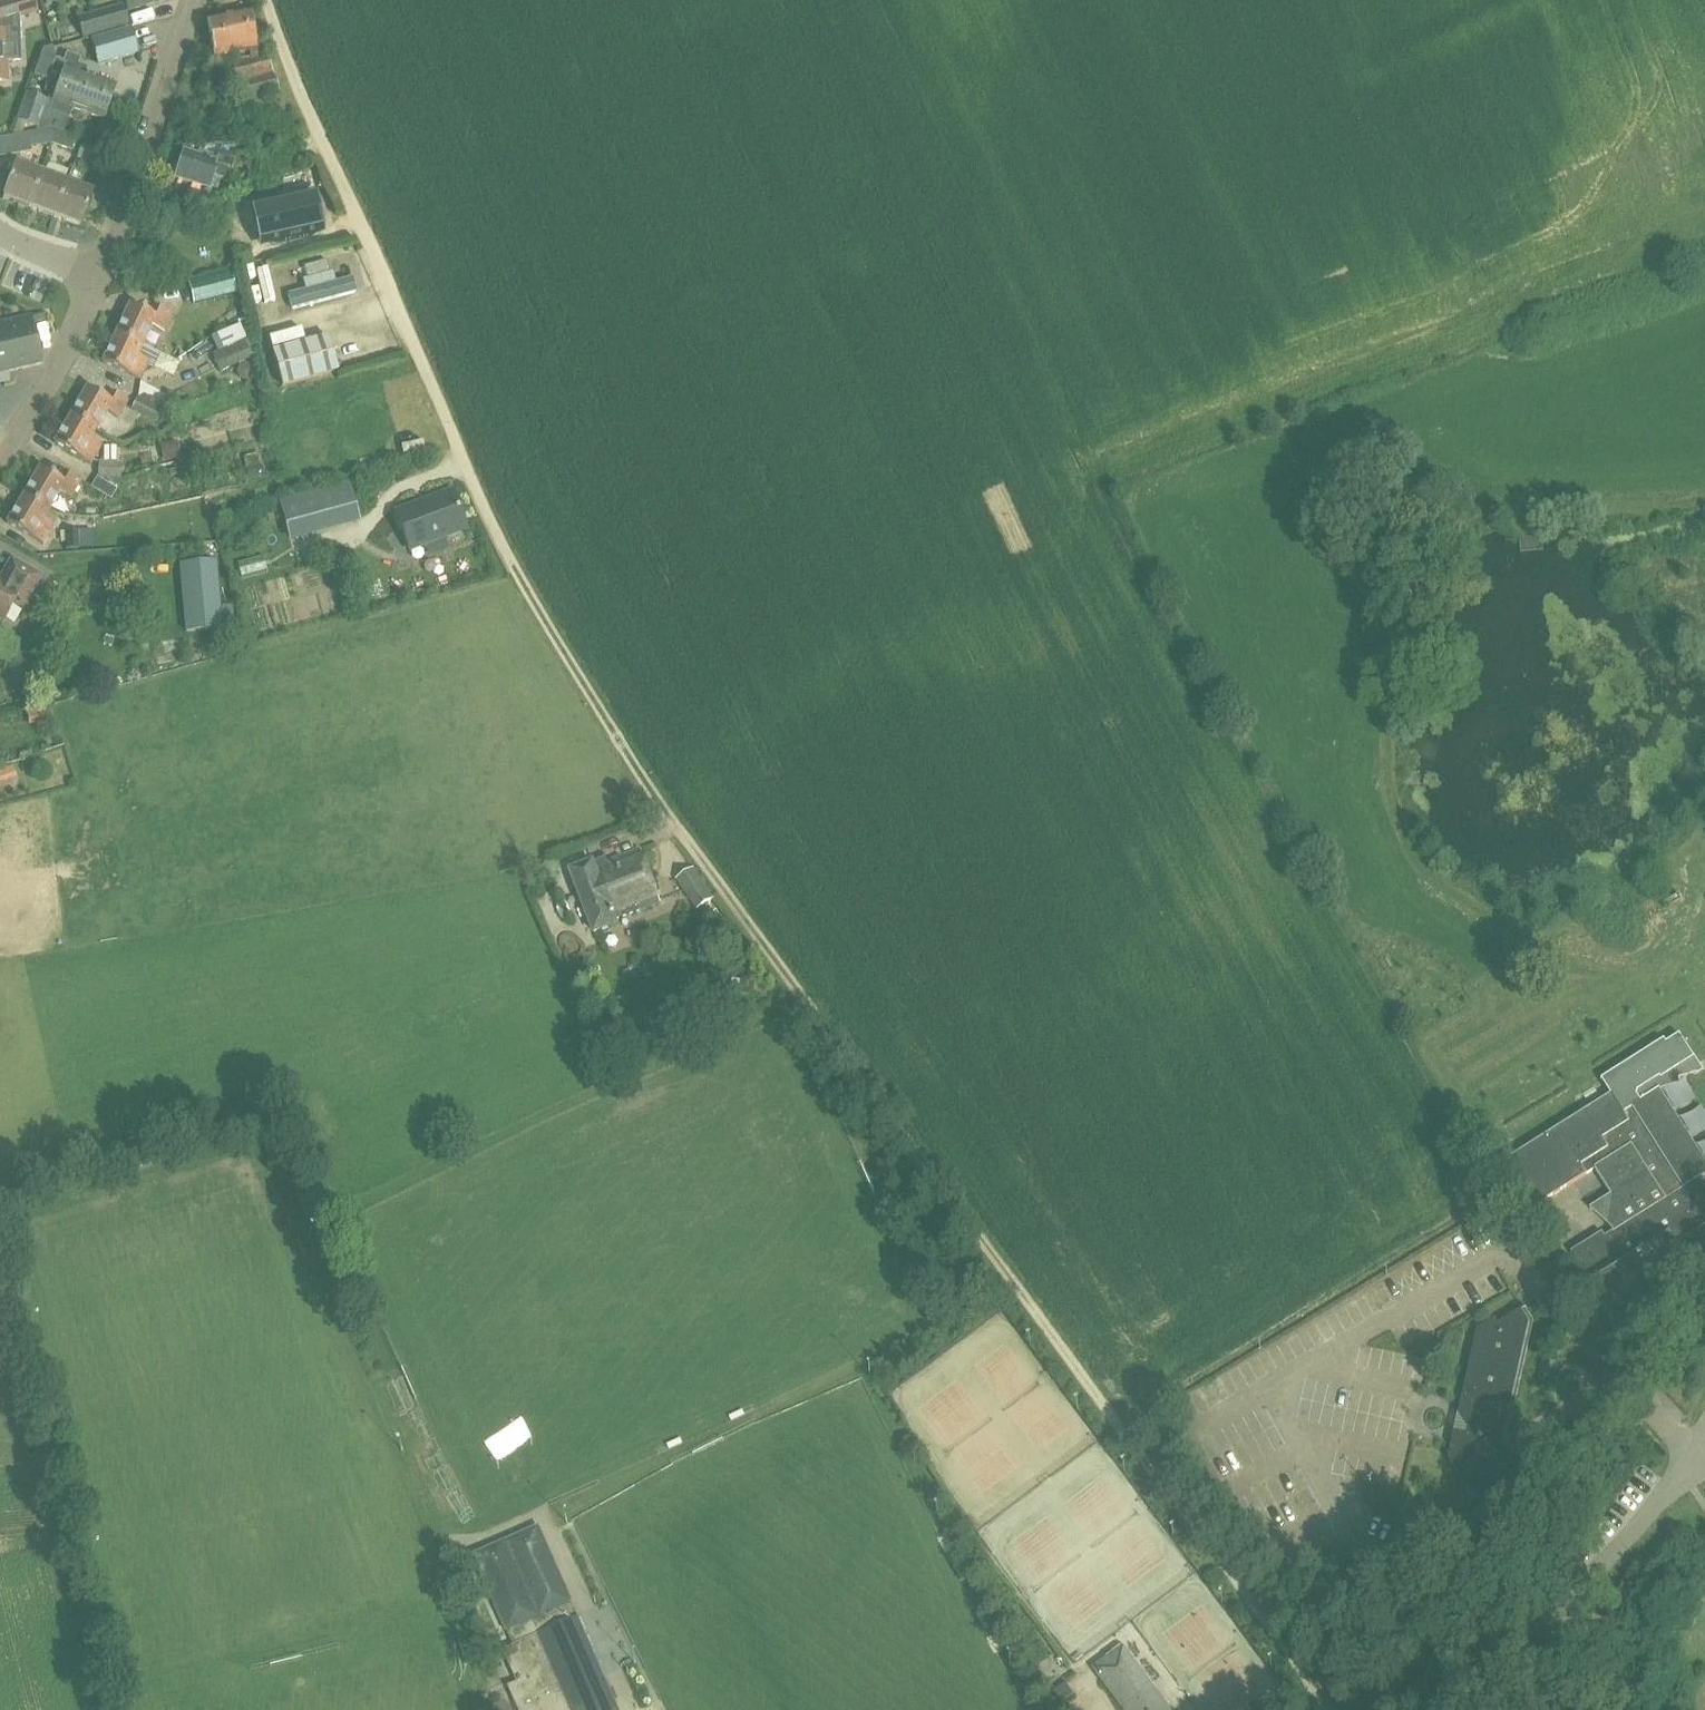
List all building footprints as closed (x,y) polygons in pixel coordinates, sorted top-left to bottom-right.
[(8,82),(7,63),(22,62),(20,17),(38,12),(34,0),(15,0),(0,4),(0,82),(8,82)] [(130,10),(165,0),(127,0),(130,10)] [(139,11),(143,27),(166,21),(162,5),(139,11)] [(120,7),(79,18),(84,36),(125,25),(120,7)] [(208,20),(212,39),(252,31),(248,12),(208,20)] [(97,37),(103,61),(142,50),(136,26),(97,37)] [(232,63),(243,103),(279,93),(267,55),(257,57),(255,49),(256,49),(252,31),(212,39),(215,57),(249,50),(251,59),(232,63)] [(57,57),(50,79),(112,101),(118,83),(87,72),(89,66),(79,63),(81,57),(69,52),(66,60),(57,57)] [(112,101),(50,79),(46,89),(57,93),(54,100),(55,101),(51,110),(70,117),(74,107),(106,119),(112,101)] [(285,110),(279,93),(243,103),(246,113),(258,110),(260,117),(285,110)] [(17,121),(39,129),(48,101),(27,94),(17,121)] [(29,134),(31,147),(52,143),(51,130),(29,133),(29,134)] [(52,130),(51,130),(52,143),(72,149),(76,137),(52,130)] [(31,147),(29,134),(0,139),(0,155),(31,149),(31,147)] [(78,158),(107,168),(111,155),(82,145),(78,158)] [(185,153),(176,178),(209,190),(210,187),(220,190),(232,154),(221,151),(218,159),(200,153),(199,158),(185,153)] [(30,207),(43,174),(17,164),(4,197),(30,207)] [(30,207),(55,216),(67,183),(43,174),(30,207)] [(67,183),(55,216),(80,226),(93,193),(67,183)] [(325,220),(321,201),(317,202),(315,192),(303,194),(303,193),(301,193),(274,199),(274,200),(251,205),(255,225),(256,228),(265,226),(269,243),(271,242),(272,243),(272,244),(311,235),(311,234),(318,232),(316,222),(325,220)] [(307,277),(329,272),(327,261),(305,267),(307,277)] [(288,286),(304,280),(299,265),(282,272),(288,286)] [(263,278),(269,323),(281,321),(275,277),(263,278)] [(292,309),(356,292),(353,279),(289,296),(292,309)] [(130,304),(117,333),(143,345),(152,326),(163,331),(172,314),(161,309),(157,316),(130,304)] [(39,364),(42,360),(31,316),(0,323),(0,374),(39,364)] [(270,341),(303,332),(300,322),(267,331),(270,341)] [(143,345),(117,333),(104,362),(142,380),(148,366),(154,369),(162,353),(143,345)] [(252,336),(213,353),(221,370),(256,355),(252,336)] [(272,351),(282,386),(338,370),(328,336),(272,351)] [(163,367),(182,375),(188,362),(168,354),(163,367)] [(88,387),(72,415),(97,429),(107,411),(118,417),(128,400),(117,394),(113,402),(88,387)] [(131,408),(156,422),(163,410),(138,396),(131,408)] [(97,429),(72,415),(55,443),(92,464),(103,445),(91,438),(97,429)] [(164,460),(179,457),(176,441),(161,444),(164,460)] [(99,476),(121,478),(123,463),(100,461),(99,476)] [(259,465),(246,469),(247,476),(261,473),(259,465)] [(41,467),(24,495),(49,510),(60,492),(70,498),(80,481),(70,475),(66,482),(41,467)] [(112,499),(118,489),(98,477),(86,498),(98,505),(104,494),(112,499)] [(289,536),(358,517),(348,483),(279,502),(289,536)] [(410,550),(466,528),(452,491),(396,512),(410,550)] [(49,510),(24,495),(8,523),(43,544),(55,525),(44,519),(49,510)] [(79,529),(63,530),(65,548),(81,547),(79,529)] [(146,551),(147,559),(169,557),(169,549),(146,551)] [(42,576),(13,559),(1,580),(0,580),(0,618),(5,621),(21,593),(29,597),(42,576)] [(222,630),(216,562),(180,565),(186,634),(222,630)] [(113,607),(119,609),(123,606),(125,600),(122,596),(116,594),(112,597),(110,603),(113,607)] [(22,654),(8,656),(11,671),(24,668),(22,654)] [(19,766),(4,772),(9,784),(24,778),(19,766)] [(615,920),(661,903),(642,850),(610,862),(609,858),(573,871),(595,931),(616,924),(615,920)] [(677,881),(697,911),(716,898),(695,868),(677,881)] [(745,974),(741,978),(739,988),(743,993),(749,994),(754,990),(755,979),(751,975),(745,974)] [(1591,1172),(1609,1200),(1593,1210),(1605,1230),(1571,1252),(1591,1283),(1587,1286),(1617,1334),(1699,1281),(1696,1277),(1704,1271),(1684,1239),(1704,1226),(1704,1181),(1703,1177),(1704,1175),(1704,1160),(1660,1089),(1681,1083),(1679,1078),(1698,1072),(1698,1071),(1697,1071),(1694,1062),(1695,1062),(1694,1056),(1679,1033),(1666,1042),(1664,1038),(1601,1078),(1611,1094),(1507,1160),(1536,1206),(1591,1172)] [(1472,1495),(1517,1505),(1539,1491),(1507,1440),(1504,1439),(1530,1322),(1522,1309),(1499,1324),(1495,1318),(1477,1330),(1458,1414),(1468,1428),(1466,1434),(1454,1431),(1448,1458),(1472,1495)] [(473,1554),(507,1632),(509,1632),(515,1645),(505,1650),(519,1683),(511,1687),(521,1709),(620,1709),(540,1524),(473,1554)] [(1126,1709),(1171,1709),(1124,1646),(1095,1668),(1126,1709)] [(1054,1708),(1074,1694),(1066,1682),(1046,1696),(1054,1708)]
